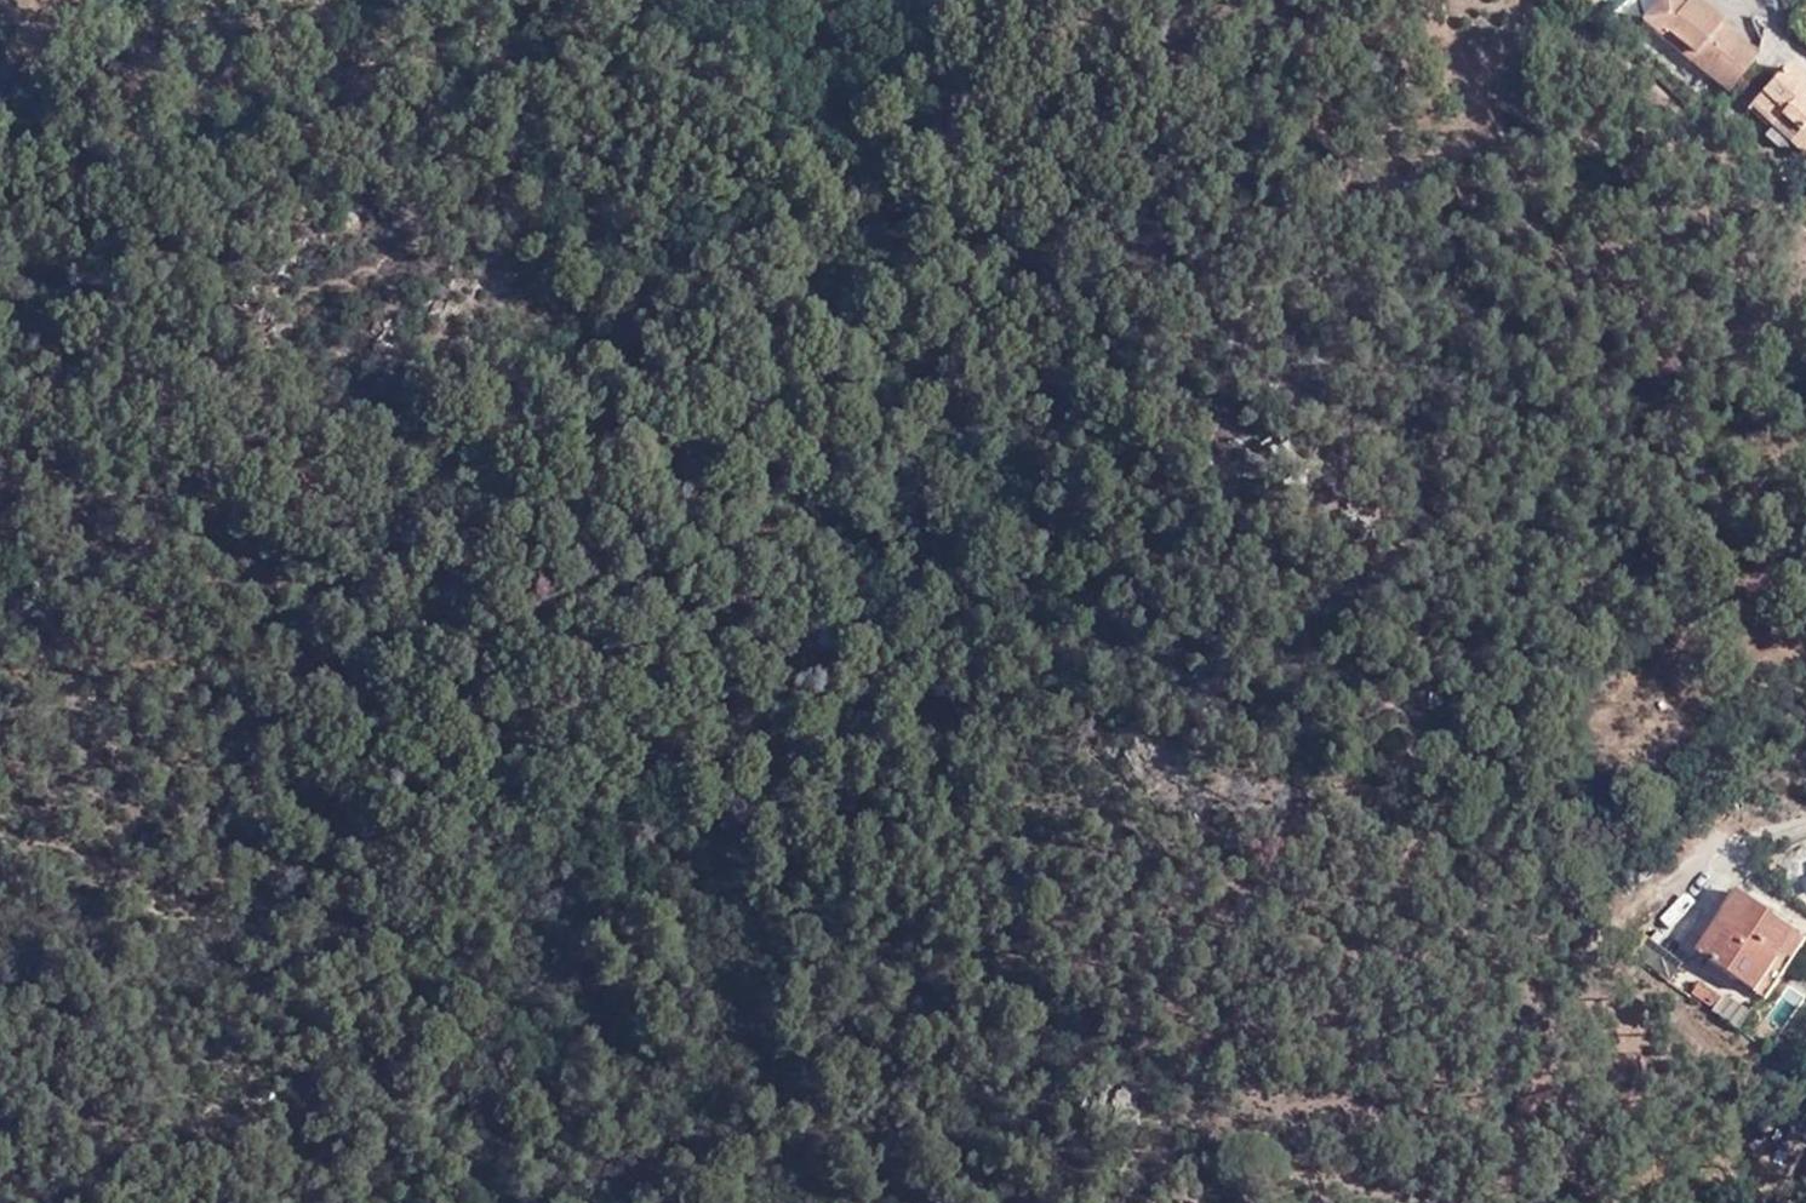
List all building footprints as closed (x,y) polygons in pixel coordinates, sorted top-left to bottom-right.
[(1756,54),(1717,26),(1721,21),(1693,0),(1657,0),(1647,11),(1640,20),(1721,87),(1725,91),(1729,85),(1756,54)] [(1793,139),(1805,150),(1805,83),(1785,64),(1754,98),(1796,136),(1793,139)] [(1787,144),(1793,139),(1796,136),(1754,98),(1746,105),(1787,144)] [(1690,957),(1749,996),(1788,935),(1733,898),(1690,957)] [(1644,952),(1674,973),(1683,959),(1651,934),(1639,949),(1644,952)] [(1788,935),(1749,996),(1757,1002),(1799,943),(1788,935)]
